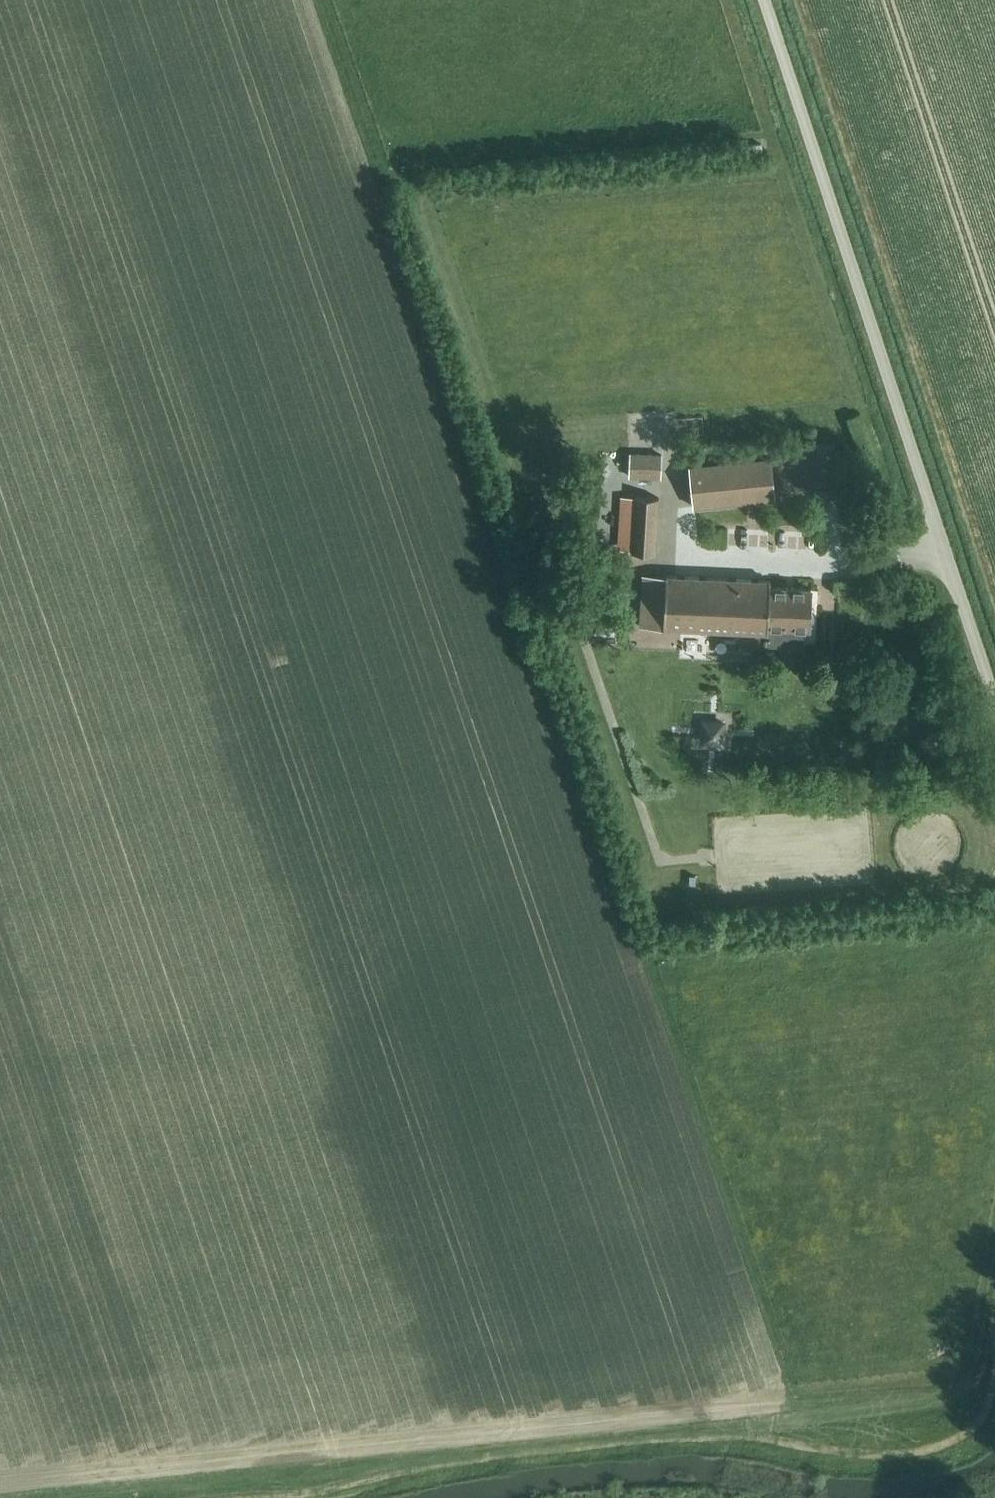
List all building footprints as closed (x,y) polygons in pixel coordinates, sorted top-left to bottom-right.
[(753,144),(754,151),(763,150),(762,142),(753,144)] [(658,477),(660,455),(630,453),(628,475),(658,477)] [(693,506),(773,497),(769,459),(689,467),(693,506)] [(654,553),(657,497),(633,496),(629,551),(654,553)] [(643,575),(640,626),(757,633),(768,633),(768,645),(805,646),(805,631),(808,631),(808,627),(813,623),(813,614),(809,610),(810,590),(769,588),(769,581),(643,575)]
